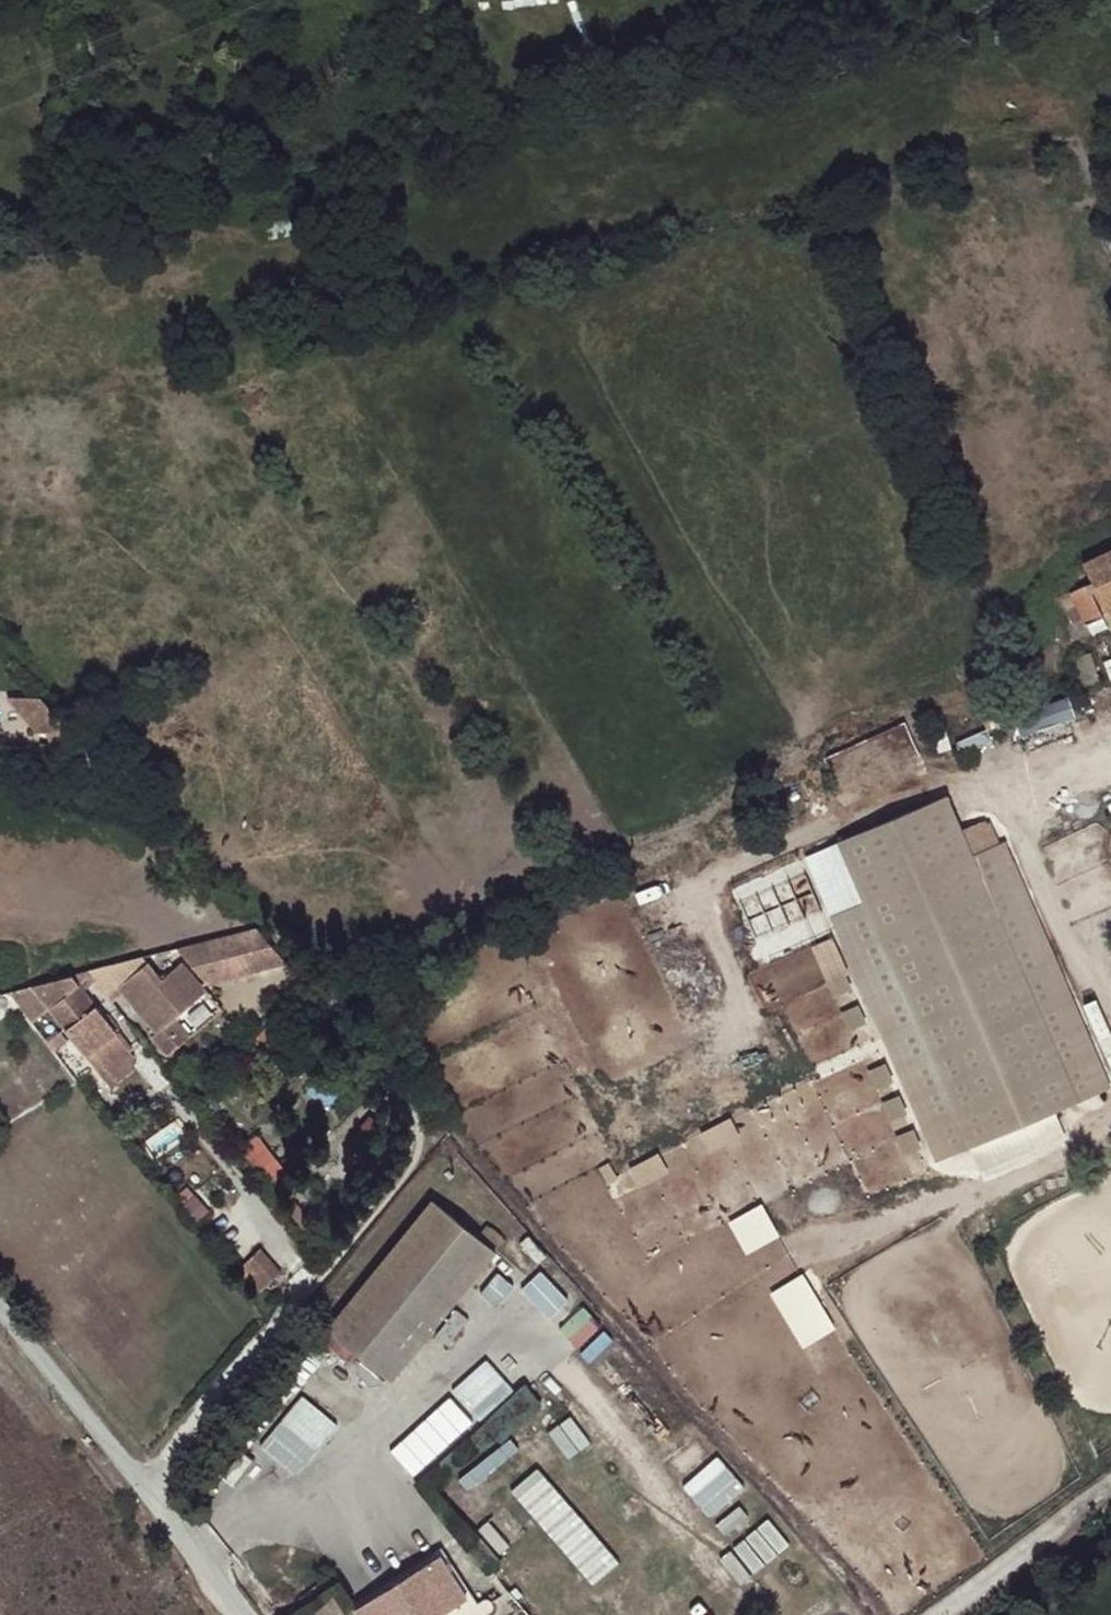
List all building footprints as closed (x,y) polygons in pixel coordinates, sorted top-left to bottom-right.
[(1082,564),(1106,611),(1110,608),(1110,549),(1082,564)] [(1073,642),(1105,629),(1086,584),(1068,594),(1067,593),(1054,599),(1073,642)] [(1080,688),(1098,681),(1089,654),(1070,659),(1080,688)] [(802,858),(931,1165),(1110,1090),(1110,1085),(998,815),(960,830),(947,797),(802,858)] [(276,955),(253,929),(218,938),(227,970),(276,955)] [(86,974),(110,1003),(123,994),(155,1033),(151,1037),(167,1056),(188,1038),(186,1035),(173,1020),(205,993),(192,978),(227,970),(218,938),(168,952),(180,964),(160,980),(143,959),(86,974)] [(130,1053),(70,978),(6,995),(29,1023),(48,1009),(101,1077),(130,1053)] [(173,1020),(186,1035),(218,1009),(205,993),(173,1020)] [(730,1219),(747,1251),(780,1233),(763,1201),(730,1219)] [(392,1380),(504,1240),(487,1225),(476,1238),(431,1203),(328,1329),(392,1380)] [(263,1289),(285,1270),(264,1246),(242,1265),(263,1289)] [(808,1271),(773,1286),(800,1345),(835,1329),(808,1271)] [(296,1473),(340,1423),(305,1392),(260,1442),(296,1473)] [(657,1453),(712,1515),(747,1485),(691,1422),(657,1453)] [(753,1573),(788,1539),(769,1519),(734,1554),(753,1573)] [(464,1598),(439,1557),(357,1610),(360,1614),(438,1614),(464,1598)]
